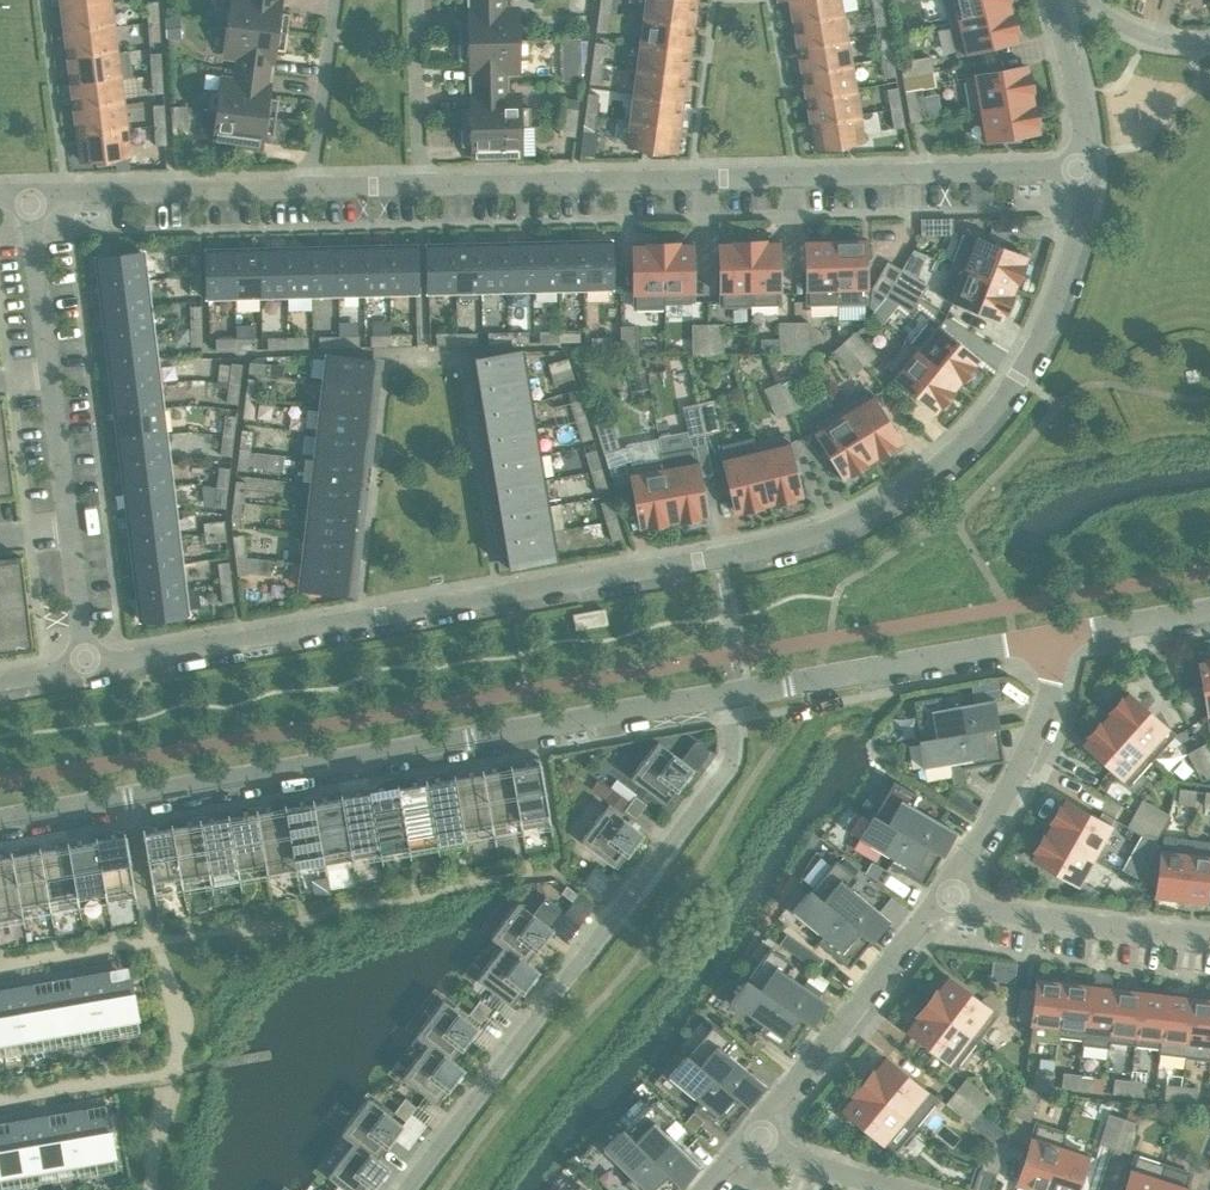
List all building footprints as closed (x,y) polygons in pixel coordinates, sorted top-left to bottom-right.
[(112,26),(109,0),(62,6),(65,32),(112,26)] [(281,12),(283,0),(230,0),(227,24),(287,32),(290,13),(281,12)] [(519,10),(519,4),(504,5),(504,0),(466,0),(467,22),(459,22),(459,42),(528,40),(528,39),(520,39),(519,10)] [(611,0),(600,0),(599,11),(610,12),(611,0)] [(695,0),(647,0),(645,17),(692,23),(695,0)] [(838,0),(790,0),(794,21),(840,12),(838,0)] [(1010,0),(943,0),(948,22),(1012,6),(1010,0)] [(158,21),(157,1),(146,2),(147,22),(158,21)] [(887,25),(883,5),(872,7),(876,27),(887,25)] [(1020,38),(1012,6),(948,22),(956,54),(1020,38)] [(607,32),(610,12),(599,11),(596,30),(607,32)] [(845,38),(840,12),(794,21),(798,46),(845,38)] [(689,49),(692,23),(645,17),(641,42),(689,49)] [(160,41),(158,21),(147,22),(149,42),(160,41)] [(285,51),(287,32),(227,24),(222,59),(237,61),(235,69),(273,74),(276,50),(285,51)] [(116,52),(112,26),(65,32),(68,57),(116,52)] [(892,56),(889,36),(878,38),(881,58),(892,56)] [(849,63),(845,38),(798,46),(802,71),(849,63)] [(521,75),(520,59),(529,59),(528,40),(459,42),(459,60),(468,60),(468,85),(506,84),(506,76),(521,75)] [(603,63),(605,43),(594,42),(592,62),(603,63)] [(685,74),(689,49),(641,42),(638,68),(685,74)] [(119,77),(116,52),(68,57),(72,83),(119,77)] [(162,73),(160,53),(149,53),(151,73),(162,73)] [(895,76),(892,56),(881,58),(885,78),(895,76)] [(932,71),(930,57),(900,62),(903,77),(932,71)] [(600,83),(603,63),(592,62),(589,81),(600,83)] [(854,89),(849,63),(802,71),(807,97),(854,89)] [(1035,98),(1029,66),(965,77),(971,109),(1035,98)] [(682,100),(685,74),(638,68),(635,94),(682,100)] [(276,118),(278,99),(270,97),(273,74),(235,69),(235,76),(220,74),(218,90),(209,89),(207,108),(276,118)] [(935,86),(932,71),(903,77),(905,92),(920,89),(935,86)] [(152,93),(163,93),(162,73),(151,73),(152,93)] [(122,103),(119,77),(72,83),(75,109),(122,103)] [(521,107),(521,96),(521,90),(506,91),(506,84),(468,85),(469,108),(461,108),(461,128),(530,126),(530,107),(521,107)] [(901,107),(897,87),(887,89),(890,109),(901,107)] [(858,114),(854,89),(807,97),(811,122),(858,114)] [(926,119),(920,89),(905,92),(911,121),(926,119)] [(596,114),(598,94),(588,93),(585,113),(596,114)] [(678,125),(682,100),(635,94),(631,119),(678,125)] [(1040,130),(1035,98),(971,109),(971,110),(979,109),(985,140),(1040,130)] [(125,128),(122,103),(75,109),(78,134),(125,128)] [(165,124),(163,104),(152,105),(154,125),(165,124)] [(188,132),(187,105),(171,106),(172,134),(188,132)] [(574,136),(578,109),(562,107),(559,134),(574,136)] [(904,127),(901,107),(890,109),(893,128),(904,127)] [(273,136),(276,118),(207,108),(207,109),(215,110),(211,144),(263,151),(265,135),(273,136)] [(593,134),(596,114),(585,113),(582,132),(593,134)] [(863,141),(858,114),(811,122),(816,149),(830,146),(831,150),(849,149),(848,143),(863,141)] [(675,152),(678,125),(631,119),(628,146),(642,148),(641,154),(660,153),(660,150),(675,152)] [(166,144),(165,124),(154,125),(155,145),(166,144)] [(522,155),(522,127),(530,127),(530,126),(461,128),(461,146),(470,146),(470,162),(523,161),(522,155)] [(128,155),(125,128),(78,134),(81,161),(95,159),(96,166),(115,164),(114,157),(128,155)] [(951,233),(951,218),(921,219),(921,234),(951,233)] [(1016,289),(1027,259),(962,233),(950,263),(1016,289)] [(778,305),(777,239),(749,240),(750,306),(778,305)] [(865,303),(863,239),(835,240),(837,303),(865,303)] [(611,288),(610,240),(583,241),(584,288),(611,288)] [(750,306),(749,240),(720,240),(722,306),(750,306)] [(837,303),(835,240),(807,241),(808,304),(837,303)] [(584,288),(583,241),(557,242),(558,289),(584,288)] [(692,301),(690,241),(662,242),(664,308),(664,302),(692,301)] [(532,290),(531,242),(505,243),(507,290),(532,290)] [(558,289),(557,242),(531,242),(532,290),(558,289)] [(664,308),(662,242),(634,242),(635,308),(664,308)] [(507,290),(505,243),(480,244),(481,291),(507,290)] [(455,291),(454,244),(427,245),(428,292),(455,291)] [(481,291),(480,244),(454,244),(455,291),(481,291)] [(416,292),(415,245),(388,246),(389,293),(416,292)] [(363,294),(362,246),(336,247),(338,294),(363,294)] [(389,293),(388,246),(362,246),(363,294),(389,293)] [(338,294),(336,247),(311,248),(312,295),(338,294)] [(286,295),(285,248),(259,249),(260,296),(286,295)] [(312,295),(311,248),(285,248),(286,295),(312,295)] [(234,297),(233,249),(206,250),(207,297),(234,297)] [(260,296),(259,249),(233,249),(234,297),(260,296)] [(146,279),(143,253),(96,258),(99,285),(146,279)] [(200,274),(199,254),(188,254),(189,274),(200,274)] [(893,283),(901,270),(887,262),(872,288),(885,296),(893,283)] [(1004,319),(1016,289),(950,263),(949,264),(963,269),(951,299),(1004,319)] [(926,285),(901,270),(893,283),(919,298),(926,285)] [(200,294),(200,274),(189,274),(189,294),(200,294)] [(149,305),(146,279),(99,285),(102,311),(149,305)] [(911,311),(919,298),(893,283),(885,296),(911,311)] [(152,331),(149,305),(102,311),(105,336),(152,331)] [(201,326),(200,306),(189,306),(190,326),(201,326)] [(958,387),(979,362),(929,320),(909,344),(905,341),(904,342),(958,387)] [(809,352),(809,322),(793,323),(793,353),(809,352)] [(793,353),(793,323),(779,323),(779,353),(793,353)] [(707,355),(706,324),(692,325),(693,355),(707,355)] [(723,354),(722,324),(706,324),(707,355),(723,354)] [(201,345),(201,326),(190,326),(190,346),(201,345)] [(637,356),(636,326),(621,327),(621,357),(637,356)] [(579,341),(579,330),(559,331),(560,342),(579,341)] [(156,356),(152,331),(105,336),(109,362),(156,356)] [(528,342),(527,331),(508,332),(508,343),(528,342)] [(560,342),(559,331),(539,331),(539,342),(560,342)] [(508,343),(508,332),(488,332),(488,343),(508,343)] [(875,355),(855,332),(843,342),(863,365),(875,355)] [(456,344),(456,333),(436,334),(436,344),(456,344)] [(476,344),(476,333),(456,333),(456,344),(461,344),(476,344)] [(410,345),(410,334),(390,335),(391,346),(410,345)] [(359,346),(358,335),(339,336),(339,347),(359,346)] [(391,346),(390,335),(370,335),(370,346),(391,346)] [(339,347),(339,336),(319,336),(319,347),(339,347)] [(287,348),(287,337),(267,337),(267,348),(287,348)] [(307,348),(307,337),(287,337),(287,348),(307,348)] [(612,347),(611,337),(591,337),(591,348),(612,347)] [(236,349),(235,338),(215,339),(216,350),(236,349)] [(255,349),(255,338),(235,338),(236,349),(255,349)] [(863,365),(843,342),(832,352),(852,375),(863,365)] [(958,387),(904,342),(883,367),(938,412),(958,387)] [(525,378),(521,351),(474,359),(478,386),(525,378)] [(370,387),(374,360),(327,354),(323,381),(370,387)] [(159,382),(156,356),(109,362),(112,388),(159,382)] [(570,368),(568,358),(548,364),(551,374),(570,368)] [(268,375),(269,364),(249,361),(248,372),(268,375)] [(239,384),(242,364),(231,363),(228,383),(239,384)] [(573,377),(570,368),(551,374),(554,383),(573,377)] [(804,405),(792,377),(778,383),(790,411),(804,405)] [(256,399),(258,379),(247,378),(245,398),(256,399)] [(529,403),(525,378),(478,386),(482,411),(529,403)] [(368,412),(370,387),(323,381),(320,407),(368,412)] [(162,407),(159,382),(112,388),(115,413),(162,407)] [(237,403),(239,384),(228,383),(226,402),(237,403)] [(790,411),(778,383),(764,389),(776,416),(790,411)] [(901,444),(866,389),(838,406),(873,461),(901,444)] [(253,419),(256,399),(245,398),(243,418),(253,419)] [(586,419),(580,400),(570,403),(576,422),(586,419)] [(718,429),(712,400),(698,403),(704,433),(718,429)] [(8,454),(2,402),(0,403),(0,493),(13,492),(8,454)] [(533,429),(529,403),(482,411),(487,437),(533,429)] [(704,433),(698,403),(683,406),(689,436),(704,433)] [(873,461),(838,406),(811,423),(845,479),(873,461)] [(165,433),(162,407),(115,413),(118,439),(165,433)] [(365,438),(368,412),(320,407),(317,433),(365,438)] [(233,436),(235,416),(225,415),(222,435),(233,436)] [(618,447),(609,418),(595,423),(604,452),(618,447)] [(592,438),(586,419),(576,422),(581,441),(592,438)] [(250,451),(252,431),(241,429),(239,449),(250,451)] [(538,454),(533,429),(487,437),(491,462),(538,454)] [(168,459),(165,433),(118,439),(121,465),(168,459)] [(362,464),(365,438),(317,433),(314,458),(362,464)] [(231,455),(233,436),(222,435),(220,454),(231,455)] [(800,498),(785,435),(754,442),(753,436),(752,437),(769,506),(800,498)] [(769,506),(752,437),(720,444),(737,513),(769,506)] [(705,518),(693,448),(661,453),(673,523),(705,518)] [(247,470),(250,451),(239,449),(237,469),(247,470)] [(601,468),(595,449),(585,453),(591,472),(601,468)] [(673,523),(661,453),(660,453),(661,459),(630,465),(641,529),(673,523)] [(542,480),(538,454),(491,462),(495,487),(542,480)] [(359,489),(362,464),(314,458),(311,484),(359,489)] [(171,485),(168,459),(121,465),(124,491),(171,485)] [(227,488),(229,468),(218,467),(216,487),(227,488)] [(607,488),(601,468),(591,472),(596,491),(607,488)] [(546,505),(542,480),(495,487),(499,513),(546,505)] [(244,502),(246,482),(235,481),(233,501),(244,502)] [(356,515),(359,489),(311,484),(308,509),(356,515)] [(174,510),(171,485),(124,491),(127,516),(174,510)] [(225,507),(227,488),(216,487),(214,506),(225,507)] [(616,518),(610,499),(600,502),(606,522),(616,518)] [(241,521),(244,502),(233,501),(231,520),(241,521)] [(550,530),(546,505),(499,513),(503,538),(550,530)] [(353,541),(356,515),(308,509),(305,535),(353,541)] [(178,536),(174,510),(127,516),(131,542),(178,536)] [(622,537),(616,518),(606,522),(611,541),(622,537)] [(224,531),(223,520),(203,523),(204,533),(224,531)] [(555,557),(550,530),(503,538),(508,565),(555,557)] [(226,540),(224,531),(204,533),(205,543),(226,540)] [(246,554),(243,534),(232,535),(235,555),(246,554)] [(350,566),(353,541),(305,535),(302,561),(350,566)] [(181,562),(178,536),(131,542),(134,567),(181,562)] [(248,574),(246,554),(235,555),(237,575),(248,574)] [(27,608),(20,557),(0,559),(0,650),(31,646),(27,608)] [(231,582),(228,561),(217,563),(220,583),(231,582)] [(346,593),(350,566),(302,561),(299,587),(346,593)] [(184,587),(181,562),(134,567),(137,593),(184,587)] [(233,601),(231,582),(220,583),(222,602),(233,601)] [(187,614),(184,587),(137,593),(140,620),(187,614)] [(603,623),(601,610),(589,612),(591,625),(603,623)] [(1199,659),(1209,721),(1209,657),(1199,659)] [(1173,735),(1124,692),(1103,716),(1151,759),(1173,735)] [(998,726),(993,700),(942,708),(940,696),(912,700),(919,740),(998,726)] [(1151,759),(1103,716),(1081,740),(1130,784),(1151,759)] [(1004,761),(998,726),(919,740),(924,767),(962,760),(963,768),(1004,761)] [(1200,746),(1209,763),(1209,741),(1200,746)] [(665,804),(692,768),(657,742),(631,777),(665,804)] [(1200,746),(1187,753),(1202,780),(1209,775),(1209,763),(1200,746)] [(551,824),(539,757),(529,759),(530,765),(511,768),(521,829),(551,824)] [(521,829),(511,768),(491,772),(490,766),(481,767),(491,823),(518,818),(520,829),(521,829)] [(491,823),(481,767),(473,769),(474,775),(454,778),(465,839),(466,838),(464,828),(491,823)] [(465,839),(454,778),(435,782),(434,776),(425,777),(437,844),(465,839)] [(437,844),(425,777),(416,779),(417,785),(398,788),(408,848),(437,844)] [(955,831),(911,805),(917,794),(893,780),(873,815),(942,855),(955,831)] [(408,848),(398,788),(378,792),(377,786),(368,787),(380,853),(408,848)] [(380,853),(368,787),(360,789),(361,795),(341,798),(352,858),(380,853)] [(1193,805),(1195,791),(1180,789),(1178,803),(1193,805)] [(352,858),(341,798),(322,801),(321,795),(312,797),(323,863),(352,858)] [(635,818),(646,804),(635,795),(624,810),(635,818)] [(323,863),(312,797),(303,798),(304,804),(285,808),(295,868),(323,863)] [(1094,855),(1110,827),(1061,799),(1045,828),(1094,855)] [(1168,814),(1142,800),(1134,814),(1160,829),(1168,814)] [(295,868),(285,808),(265,811),(264,805),(255,807),(267,873),(295,868)] [(642,833),(607,806),(581,840),(616,868),(642,833)] [(267,873),(255,807),(247,808),(248,814),(228,818),(237,867),(264,863),(266,873),(267,873)] [(1154,841),(1160,829),(1134,814),(1127,826),(1154,841)] [(237,867),(228,818),(209,821),(208,815),(199,816),(209,872),(237,867)] [(942,855),(873,815),(859,838),(892,858),(888,865),(924,886),(942,855)] [(209,872),(199,816),(190,818),(191,824),(172,827),(180,877),(209,872)] [(180,877),(172,827),(152,831),(151,825),(141,827),(151,882),(180,877)] [(1094,855),(1045,828),(1029,856),(1078,884),(1094,855)] [(136,896),(125,829),(115,831),(116,837),(96,841),(107,901),(136,896)] [(1182,899),(1189,839),(1163,836),(1160,854),(1157,884),(1155,896),(1182,899)] [(107,901),(96,841),(77,844),(76,838),(67,840),(77,895),(104,890),(105,901),(107,901)] [(1209,885),(1209,841),(1189,839),(1182,899),(1208,902),(1209,885)] [(77,895),(67,840),(58,841),(59,847),(40,850),(48,900),(77,895)] [(48,900),(40,850),(20,854),(19,848),(10,849),(22,916),(23,916),(21,905),(48,900)] [(10,849),(2,851),(3,857),(0,857),(0,920),(22,916),(10,849)] [(1157,884),(1160,854),(1145,852),(1142,882),(1157,884)] [(888,920),(849,887),(857,877),(835,859),(810,890),(871,941),(888,920)] [(578,894),(566,885),(561,893),(572,901),(578,894)] [(871,941),(810,890),(793,911),(822,935),(817,942),(848,968),(871,941)] [(526,962),(552,928),(517,902),(490,938),(502,946),(503,945),(525,963),(526,962)] [(537,970),(526,962),(525,963),(503,945),(502,946),(477,979),(511,1006),(537,970)] [(827,1003),(792,978),(785,973),(792,963),(769,946),(746,979),(811,1025),(827,1003)] [(140,1028),(131,979),(111,983),(109,971),(89,974),(100,1035),(140,1028)] [(100,1035),(89,974),(71,977),(73,989),(53,993),(62,1042),(100,1035)] [(989,1010),(948,979),(944,976),(925,1001),(970,1036),(989,1010)] [(1058,1036),(1064,982),(1037,978),(1035,990),(1032,1020),(1029,1039),(1057,1042),(1058,1036)] [(811,1025),(746,979),(731,1002),(762,1024),(757,1030),(791,1054),(811,1025)] [(1081,1039),(1088,984),(1064,982),(1058,1036),(1081,1039)] [(62,1042),(53,993),(34,996),(32,984),(13,987),(24,1049),(62,1042)] [(1107,1048),(1108,1042),(1114,987),(1088,984),(1081,1039),(1081,1045),(1107,1048)] [(13,987),(0,990),(0,1042),(21,1038),(23,1049),(24,1049),(13,987)] [(1135,1036),(1140,990),(1114,987),(1108,1042),(1134,1045),(1135,1036)] [(1032,1020),(1035,990),(1020,988),(1016,1018),(1032,1020)] [(1160,1039),(1165,993),(1140,990),(1135,1036),(1160,1039)] [(1184,1057),(1191,996),(1165,993),(1160,1039),(1158,1054),(1184,1057)] [(1191,996),(1184,1057),(1209,1060),(1209,999),(1191,996)] [(452,1060),(477,1027),(443,1000),(416,1036),(427,1044),(428,1043),(451,1060),(452,1060)] [(491,1008),(479,1000),(474,1007),(485,1015),(491,1008)] [(976,1041),(970,1036),(925,1001),(905,1027),(956,1067),(976,1041)] [(485,1015),(474,1007),(468,1014),(480,1023),(485,1015)] [(765,1085),(725,1052),(733,1042),(712,1024),(686,1055),(747,1106),(765,1085)] [(463,1068),(452,1060),(451,1060),(428,1043),(427,1044),(402,1078),(436,1104),(463,1068)] [(747,1106),(686,1055),(669,1076),(698,1100),(693,1107),(725,1133),(747,1106)] [(936,1101),(882,1056),(860,1082),(904,1118),(915,1127),(936,1101)] [(1051,1085),(1053,1071),(1038,1070),(1036,1083),(1051,1085)] [(1077,1088),(1079,1075),(1063,1073),(1062,1087),(1077,1088)] [(1092,1090),(1093,1076),(1079,1075),(1077,1088),(1092,1090)] [(1128,1094),(1130,1081),(1115,1079),(1113,1093),(1128,1094)] [(989,1098),(965,1080),(956,1091),(979,1110),(989,1098)] [(1143,1096),(1145,1082),(1130,1081),(1128,1094),(1143,1096)] [(904,1118),(860,1082),(840,1106),(884,1142),(904,1118)] [(1180,1100),(1181,1087),(1166,1085),(1164,1099),(1180,1100)] [(1029,1120),(1038,1091),(1024,1086),(1014,1115),(1029,1120)] [(1194,1102),(1196,1088),(1181,1087),(1180,1100),(1194,1102)] [(979,1110),(956,1091),(946,1103),(970,1122),(979,1110)] [(411,1113),(416,1107),(405,1098),(399,1105),(411,1113)] [(377,1158),(402,1125),(368,1099),(341,1134),(352,1142),(353,1141),(376,1159),(377,1158)] [(698,1166),(662,1130),(671,1121),(651,1101),(623,1129),(679,1185),(698,1166)] [(411,1113),(399,1105),(394,1112),(405,1121),(411,1113)] [(117,1166),(108,1117),(88,1120),(86,1108),(67,1112),(78,1173),(117,1166)] [(78,1173),(67,1112),(66,1112),(68,1123),(50,1126),(48,1115),(29,1118),(40,1180),(41,1180),(39,1169),(74,1163),(76,1173),(78,1173)] [(1114,1148),(1124,1119),(1109,1114),(1099,1143),(1114,1148)] [(29,1118),(10,1122),(12,1134),(0,1136),(0,1178),(1,1187),(40,1180),(29,1118)] [(1128,1152),(1138,1124),(1124,1119),(1114,1148),(1128,1152)] [(1060,1146),(1065,1133),(1037,1124),(1018,1184),(1037,1189),(1047,1189),(1060,1146)] [(623,1129),(604,1148),(631,1175),(625,1181),(634,1189),(674,1189),(679,1185),(623,1129)] [(996,1173),(1005,1144),(991,1140),(981,1168),(996,1173)] [(388,1167),(377,1158),(376,1159),(353,1141),(352,1142),(327,1176),(346,1189),(370,1189),(388,1167)] [(1086,1154),(1060,1146),(1047,1189),(1075,1189),(1086,1154)] [(1163,1164),(1136,1156),(1125,1189),(1155,1189),(1163,1164)] [(1190,1173),(1163,1164),(1155,1189),(1184,1189),(1190,1173)]
